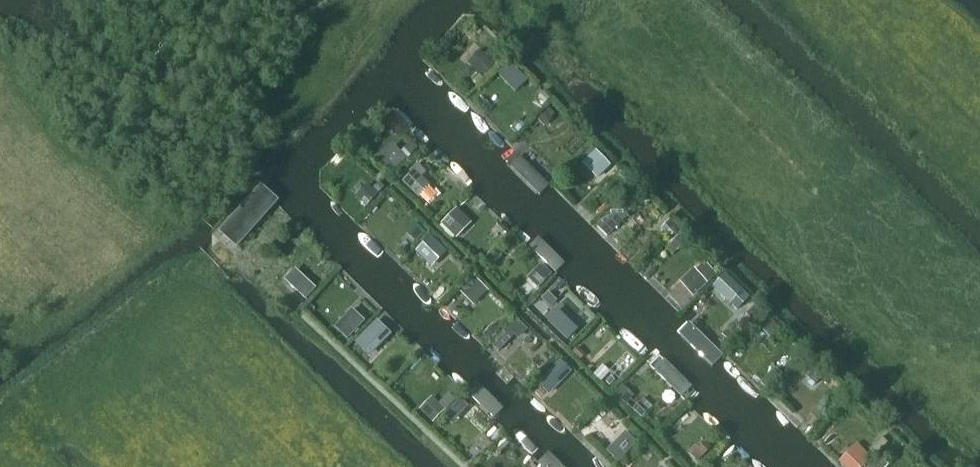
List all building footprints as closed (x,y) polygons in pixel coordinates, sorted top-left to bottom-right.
[(487,60),(476,71),(484,79),(495,67),(487,60)] [(528,82),(510,63),(499,75),(517,93),(528,82)] [(485,167),(454,138),(438,153),(470,182),(485,167)] [(391,175),(418,151),(411,144),(401,153),(395,147),(379,161),(391,175)] [(582,166),(597,181),(611,169),(595,153),(582,166)] [(520,157),(510,169),(511,171),(539,197),(549,185),(522,160),(520,157)] [(418,201),(432,187),(424,179),(429,174),(420,165),(401,184),(418,201)] [(237,247),(281,200),(263,183),(219,230),(237,247)] [(378,196),(371,190),(359,203),(366,209),(378,196)] [(617,207),(596,228),(607,239),(628,218),(617,207)] [(449,236),(466,218),(458,210),(441,228),(449,236)] [(662,230),(670,238),(679,230),(670,222),(662,230)] [(417,244),(426,234),(415,225),(406,234),(417,244)] [(363,235),(357,236),(357,242),(376,260),(382,254),(363,235)] [(432,270),(447,254),(430,238),(415,254),(432,270)] [(678,238),(670,246),(677,253),(685,245),(678,238)] [(539,240),(530,250),(558,276),(568,266),(539,240)] [(689,277),(703,291),(717,276),(706,265),(698,273),(695,270),(689,277)] [(434,303),(399,269),(386,281),(422,315),(434,303)] [(545,269),(531,283),(538,290),(552,276),(545,269)] [(305,300),(315,290),(299,275),(290,285),(305,300)] [(474,308),(489,293),(474,279),(460,294),(474,308)] [(450,321),(441,311),(436,317),(446,326),(450,321)] [(557,311),(548,321),(567,340),(577,330),(557,311)] [(348,343),(365,324),(352,312),(334,330),(348,343)] [(772,339),(781,330),(769,318),(760,327),(772,339)] [(497,353),(523,326),(517,321),(491,348),(497,353)] [(371,359),(392,338),(376,323),(355,344),(371,359)] [(687,323),(677,333),(679,335),(709,365),(720,354),(687,323)] [(649,351),(626,330),(617,334),(639,355),(649,351)] [(436,341),(426,352),(453,378),(464,368),(436,341)] [(661,356),(650,368),(688,405),(700,393),(661,356)] [(761,394),(723,357),(714,365),(754,401),(761,394)] [(798,371),(815,388),(827,377),(809,359),(798,371)] [(559,364),(542,381),(553,391),(569,374),(559,364)] [(608,386),(615,379),(605,369),(598,377),(608,386)] [(516,385),(504,373),(498,379),(511,391),(516,385)] [(466,390),(494,418),(504,408),(477,379),(466,390)] [(626,407),(634,399),(622,388),(614,396),(626,407)] [(432,423),(453,401),(448,396),(439,406),(432,399),(420,412),(432,423)] [(456,405),(450,412),(458,420),(465,414),(456,405)] [(787,421),(775,410),(772,410),(771,415),(781,426),(787,421)] [(511,411),(499,423),(532,455),(544,444),(528,428),(511,411)] [(551,417),(546,416),(546,423),(558,434),(564,434),(564,430),(551,417)] [(625,434),(607,453),(619,465),(637,445),(625,434)] [(571,437),(569,437),(567,440),(583,455),(586,455),(585,452),(571,437)] [(876,460),(889,447),(881,439),(868,452),(876,460)] [(699,464),(713,449),(706,442),(699,449),(696,447),(689,455),(699,464)] [(838,465),(840,466),(866,466),(871,462),(856,447),(838,465)] [(745,450),(738,449),(744,460),(754,466),(755,466),(760,464),(751,454),(745,450)] [(550,451),(540,462),(545,466),(566,466),(550,451)]
